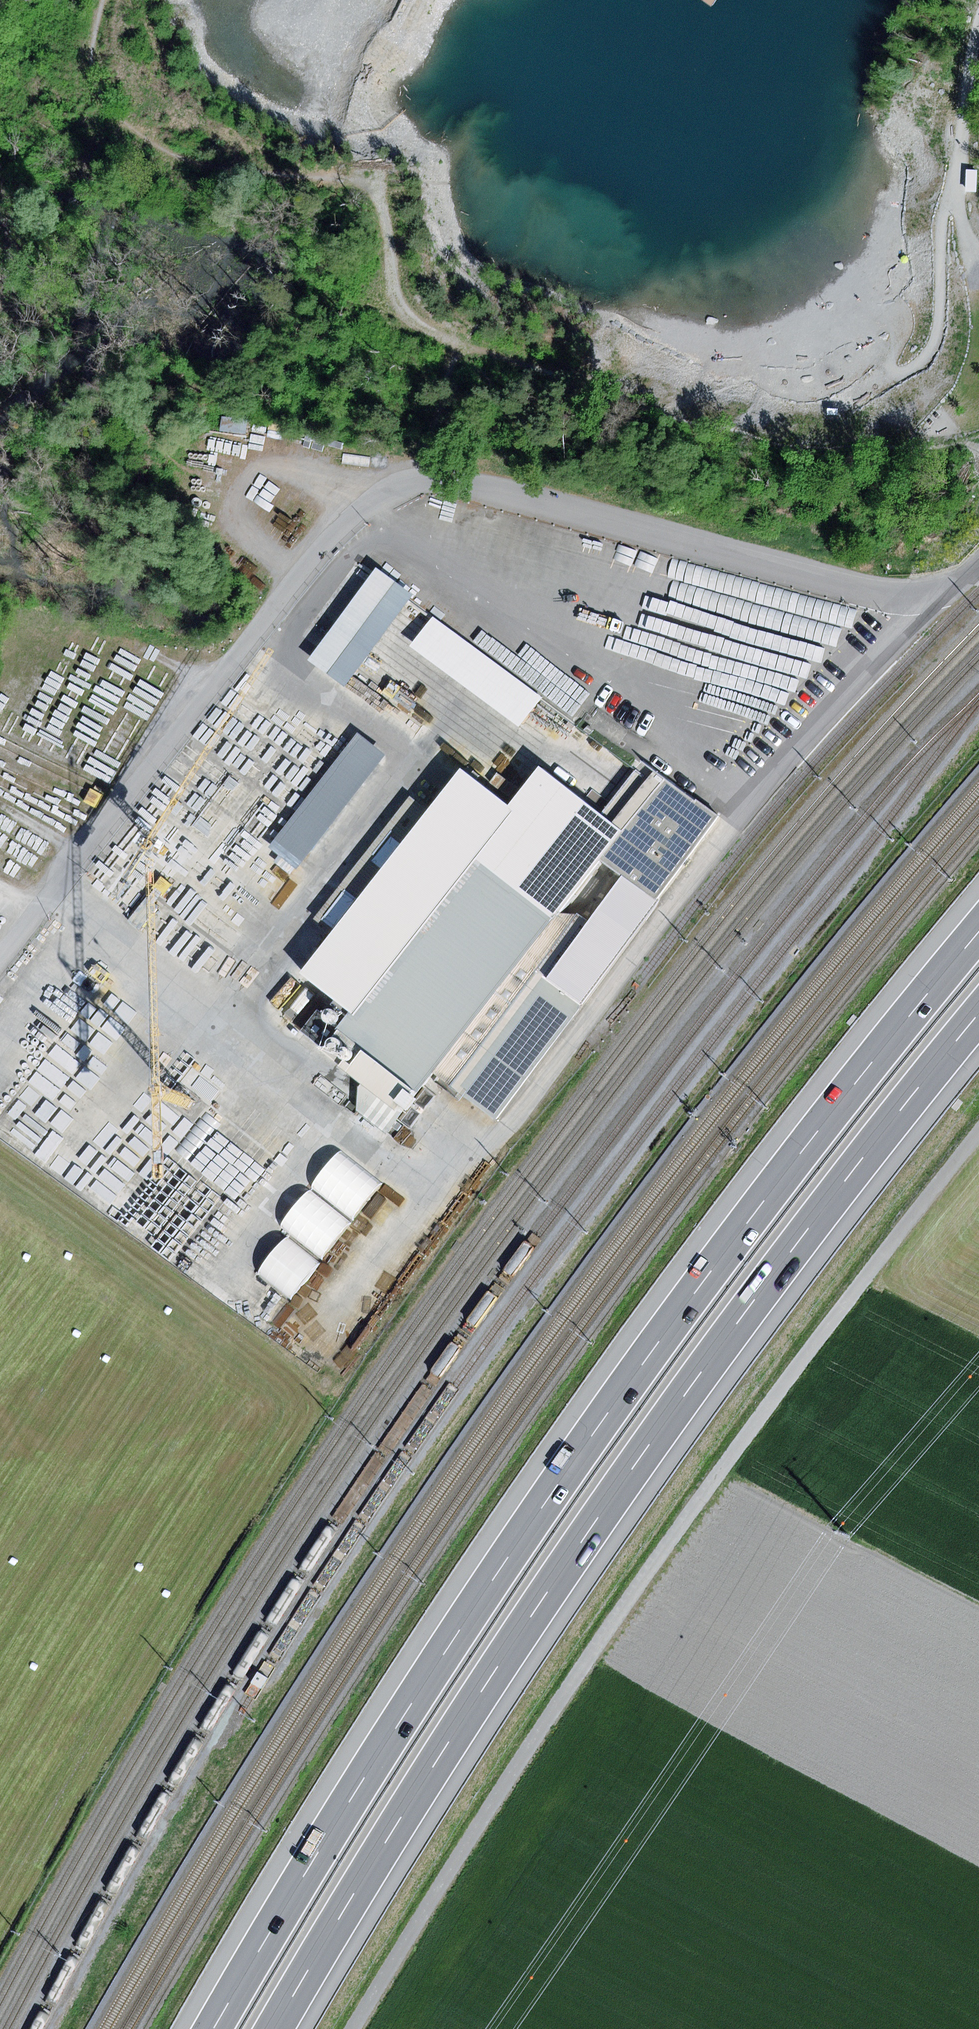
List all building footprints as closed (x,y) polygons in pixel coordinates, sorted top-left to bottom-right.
[(376,568),(308,659),(344,686),(412,595),(376,568)] [(433,616),(410,646),(520,729),(543,699),(433,616)] [(387,753),(357,731),(271,846),(301,868),(387,753)] [(718,816),(642,758),(600,814),(622,831),(602,856),(625,875),(654,898),(718,816)] [(558,912),(602,856),(622,831),(600,814),(540,768),(510,806),(460,767),(425,810),(330,931),(297,974),(348,1013),(339,1024),(420,1088),(434,1071),(558,912)] [(314,918),(330,931),(425,810),(408,797),(314,918)] [(654,898),(625,875),(589,922),(577,913),(576,915),(558,912),(434,1071),(491,1114),(654,898)] [(327,1020),(330,1021),(332,1022),(335,1022),(337,1021),(339,1019),(341,1017),(341,1014),(341,1011),(339,1008),(337,1007),(335,1005),(332,1005),(329,1006),(327,1008),(326,1010),(325,1012),(325,1015),(326,1018),(327,1020)] [(317,1012),(302,1030),(319,1044),(334,1025),(317,1012)] [(420,1088),(339,1024),(319,1049),(363,1083),(359,1086),(357,1110),(386,1133),(420,1088)] [(297,1295),(384,1176),(341,1144),(284,1221),(292,1227),(261,1269),(297,1295)]
